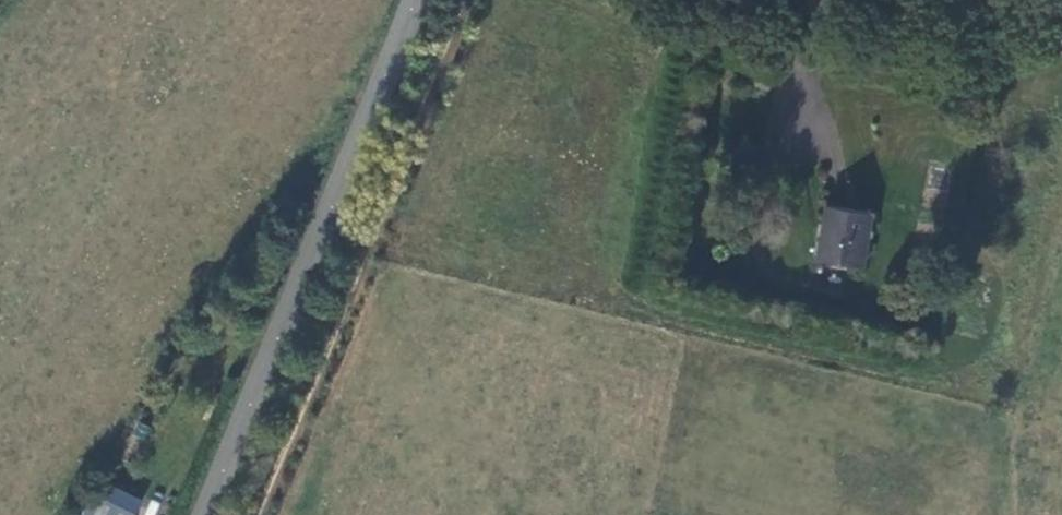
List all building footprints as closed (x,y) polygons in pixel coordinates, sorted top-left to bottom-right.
[(713,12),(717,0),(679,0),(713,12)] [(873,211),(822,204),(814,260),(864,267),(873,211)] [(92,491),(79,514),(136,514),(92,491)]
